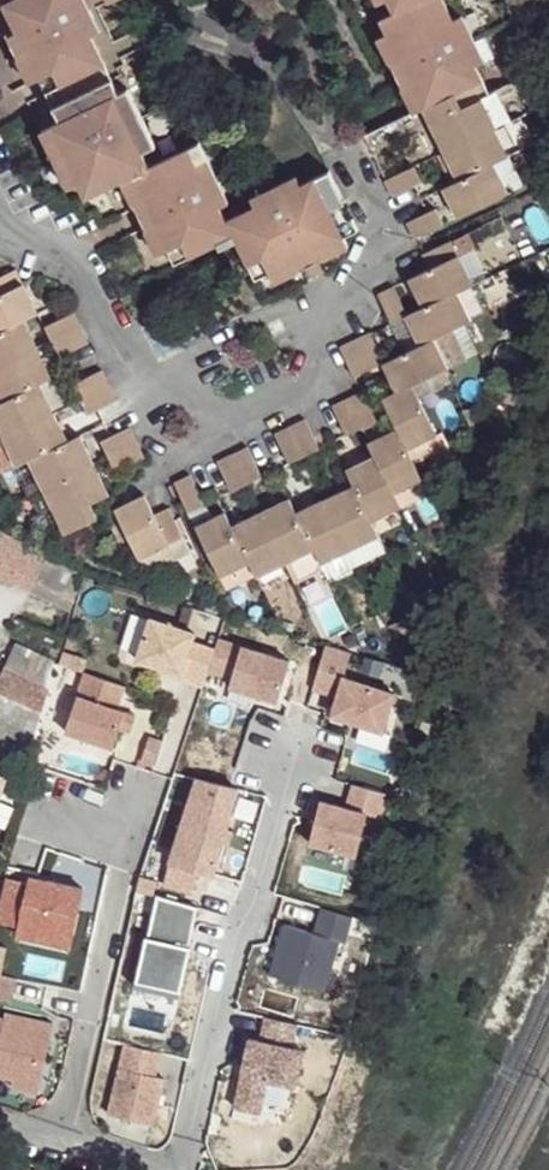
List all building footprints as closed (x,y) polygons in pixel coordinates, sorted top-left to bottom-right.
[(27,87),(41,82),(49,95),(107,65),(95,41),(103,35),(88,5),(75,12),(70,0),(18,0),(2,8),(8,21),(0,25),(0,42),(10,63),(14,61),(27,87)] [(2,8),(18,0),(0,0),(0,9),(2,8)] [(97,14),(112,7),(109,0),(92,0),(90,1),(97,14)] [(413,116),(430,108),(454,97),(462,109),(485,99),(496,94),(484,68),(493,64),(471,16),(460,20),(450,0),(434,0),(401,15),(386,23),(372,31),(413,116)] [(379,10),(394,1),(401,15),(434,0),(374,0),(379,10)] [(460,20),(471,16),(462,0),(450,0),(460,20)] [(379,10),(386,23),(401,15),(394,1),(379,10)] [(484,68),(496,94),(506,89),(493,64),(484,68)] [(111,79),(119,93),(133,87),(126,72),(111,79)] [(45,131),(74,190),(91,181),(98,194),(125,182),(154,167),(150,156),(164,150),(133,87),(119,93),(111,79),(54,108),(61,124),(45,131)] [(430,108),(452,151),(499,128),(485,99),(462,109),(454,97),(430,108)] [(38,118),(45,131),(61,124),(54,108),(38,118)] [(452,151),(464,181),(497,166),(512,157),(499,128),(452,151)] [(125,182),(161,255),(177,246),(185,261),(213,247),(219,262),(250,248),(239,223),(227,204),(204,159),(198,146),(169,159),(154,167),(125,182)] [(150,156),(154,167),(169,159),(164,150),(150,156)] [(214,156),(204,159),(227,204),(235,200),(214,156)] [(451,188),(463,216),(510,193),(497,166),(464,181),(451,188)] [(390,181),(396,194),(426,177),(421,167),(390,181)] [(250,248),(266,282),(281,274),(287,288),(361,251),(342,212),(351,207),(335,174),(312,186),(309,177),(261,200),(265,210),(239,223),(250,248)] [(74,190),(81,203),(98,194),(91,181),(74,190)] [(411,225),(417,238),(449,221),(444,209),(411,225)] [(428,256),(434,270),(466,256),(458,240),(428,256)] [(418,279),(431,308),(459,295),(479,285),(466,256),(434,270),(418,279)] [(26,287),(18,270),(0,279),(0,299),(26,287)] [(266,282),(273,294),(287,288),(281,274),(266,282)] [(25,322),(39,314),(26,287),(0,299),(0,334),(25,322)] [(383,297),(395,325),(411,318),(398,289),(383,297)] [(411,318),(421,344),(433,339),(471,321),(459,295),(431,308),(411,318)] [(47,330),(54,344),(85,328),(79,316),(47,330)] [(38,351),(25,322),(0,334),(0,369),(38,351)] [(54,344),(61,359),(93,343),(85,328),(54,344)] [(362,341),(375,370),(389,361),(376,333),(362,341)] [(389,361),(403,391),(418,384),(448,370),(433,339),(421,344),(389,361)] [(346,348),(360,376),(375,370),(362,341),(346,348)] [(7,402),(38,388),(54,380),(38,351),(0,369),(0,388),(7,402)] [(77,390),(81,401),(113,386),(107,374),(77,390)] [(404,431),(412,449),(442,435),(418,384),(403,391),(388,399),(397,416),(404,431)] [(81,401),(88,418),(122,403),(113,386),(81,401)] [(4,437),(51,415),(38,388),(7,402),(0,405),(0,428),(4,437)] [(354,401),(368,431),(381,422),(367,395),(354,401)] [(340,408),(354,437),(368,431),(354,401),(340,408)] [(4,437),(18,466),(35,458),(63,443),(51,415),(4,437)] [(296,428),(310,459),(324,451),(311,421),(296,428)] [(280,436),(293,466),(310,459),(296,428),(280,436)] [(102,447),(109,459),(142,443),(135,430),(102,447)] [(382,462),(397,491),(425,478),(412,449),(404,431),(375,445),(382,462)] [(35,458),(48,487),(92,467),(79,438),(63,443),(35,458)] [(109,459),(116,476),(149,460),(142,443),(109,459)] [(239,455),(254,486),(268,477),(254,449),(239,455)] [(224,462),(238,494),(254,486),(239,455),(224,462)] [(360,489),(375,521),(404,508),(397,491),(382,462),(353,475),(360,489)] [(48,487),(63,520),(94,505),(108,498),(92,467),(48,487)] [(181,482),(196,514),(208,508),(193,477),(181,482)] [(331,501),(354,550),(381,536),(375,521),(360,489),(331,501)] [(119,514),(128,531),(156,517),(149,499),(119,514)] [(318,549),(326,562),(354,550),(331,501),(303,516),(318,549)] [(267,515),(292,561),(318,549),(303,516),(296,503),(267,515)] [(63,520),(69,531),(99,518),(94,505),(63,520)] [(128,531),(142,561),(188,540),(173,509),(156,517),(128,531)] [(252,562),(261,576),(292,561),(267,515),(238,529),(252,562)] [(204,528),(224,574),(252,562),(238,529),(231,516),(204,528)] [(16,565),(28,544),(4,531),(0,538),(0,557),(16,565)] [(28,544),(16,565),(38,578),(49,556),(28,544)] [(38,578),(35,584),(51,592),(65,564),(49,556),(38,578)] [(65,564),(51,592),(63,599),(73,602),(83,574),(65,564)] [(63,599),(60,613),(70,617),(73,602),(63,599)] [(403,625),(408,631),(423,628),(420,613),(403,616),(403,625)] [(147,616),(133,657),(160,666),(176,671),(174,676),(198,684),(203,667),(210,647),(187,639),(190,630),(147,616)] [(227,675),(224,684),(272,700),(285,660),(214,637),(210,647),(203,667),(227,675)] [(312,685),(336,693),(331,710),(382,727),(393,691),(343,673),(351,650),(326,643),(312,685)] [(176,671),(160,666),(158,670),(174,676),(176,671)] [(125,686),(85,673),(65,732),(113,748),(124,712),(117,710),(125,686)] [(0,695),(0,697),(20,705),(41,714),(46,693),(7,676),(0,695)] [(20,705),(11,723),(35,734),(41,714),(20,705)] [(32,743),(35,734),(11,723),(0,718),(0,728),(32,743)] [(3,779),(1,778),(9,758),(0,754),(0,786),(3,779)] [(195,777),(172,862),(190,867),(215,873),(237,787),(209,781),(195,777)] [(353,781),(347,804),(320,797),(308,841),(360,854),(371,813),(385,817),(392,791),(353,781)] [(172,862),(167,878),(187,882),(190,867),(172,862)] [(0,878),(0,880),(0,924),(13,927),(9,943),(62,955),(77,890),(25,877),(23,883),(0,878)] [(195,906),(154,893),(143,930),(141,930),(129,974),(173,987),(186,943),(184,942),(195,906)] [(318,905),(311,929),(282,921),(267,971),(321,988),(337,938),(343,939),(350,914),(318,905)] [(0,974),(0,998),(5,999),(11,977),(0,974)] [(9,1076),(8,1082),(35,1088),(49,1021),(0,1011),(0,1013),(0,1074),(9,1076)] [(263,1016),(258,1038),(247,1037),(230,1105),(256,1111),(264,1078),(290,1084),(298,1048),(289,1046),(295,1023),(263,1016)] [(157,1052),(124,1044),(107,1112),(152,1123),(162,1076),(153,1074),(157,1052)] [(3,1169),(32,1169),(5,1161),(3,1169)]
